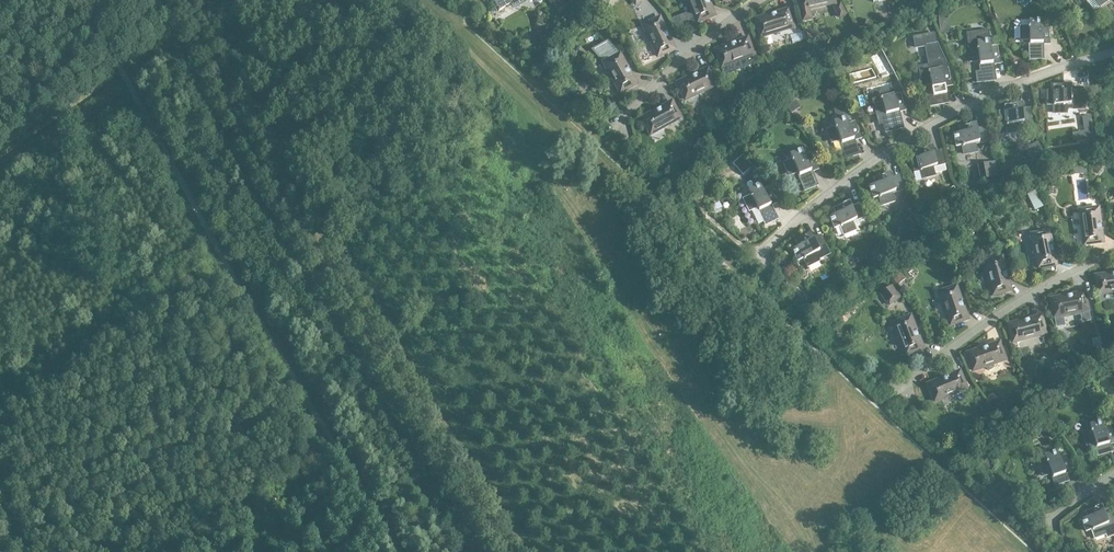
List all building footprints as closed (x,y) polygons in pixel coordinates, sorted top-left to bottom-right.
[(511,8),(507,0),(497,0),(493,2),(498,14),(511,8)] [(698,23),(715,16),(708,0),(689,0),(691,3),(690,5),(691,7),(691,8),(693,9),(698,23)] [(803,21),(811,19),(808,8),(815,7),(817,8),(819,8),(820,7),(821,5),(835,2),(835,0),(799,0),(803,21)] [(840,5),(834,8),(839,18),(845,14),(840,5)] [(789,10),(755,20),(758,30),(760,37),(767,35),(774,32),(776,33),(778,33),(779,32),(780,30),(794,26),(789,10)] [(894,11),(883,13),(884,20),(895,18),(894,11)] [(653,44),(659,57),(675,49),(660,17),(644,25),(650,38),(650,40),(650,42),(651,43),(653,44)] [(1049,38),(1050,38),(1049,26),(1043,26),(1043,18),(1042,18),(1042,21),(1030,21),(1030,27),(1021,27),(1021,40),(1030,40),(1030,59),(1028,59),(1043,59),(1043,61),(1043,39),(1048,39),(1049,39),(1049,38)] [(694,19),(682,23),(687,36),(699,31),(694,19)] [(972,49),(969,49),(971,62),(980,61),(981,72),(977,73),(978,82),(995,80),(993,59),(998,58),(999,58),(999,57),(998,46),(991,47),(989,30),(987,30),(987,32),(978,33),(978,34),(970,35),(972,49)] [(935,32),(912,36),(914,47),(925,45),(929,66),(919,67),(923,85),(931,84),(934,96),(929,96),(931,106),(948,102),(944,82),(949,81),(950,81),(950,80),(951,80),(951,79),(949,68),(947,68),(946,63),(947,62),(937,43),(935,32)] [(748,38),(715,50),(721,67),(735,62),(737,62),(739,62),(740,61),(741,59),(754,54),(748,38)] [(607,43),(594,50),(606,62),(604,63),(611,75),(611,77),(612,79),(613,80),(615,81),(621,93),(637,85),(620,54),(618,55),(607,43)] [(809,45),(799,53),(804,60),(814,52),(809,45)] [(677,84),(682,93),(685,99),(687,100),(689,99),(690,98),(691,97),(698,93),(700,93),(702,93),(703,92),(704,90),(717,84),(709,68),(677,84)] [(1066,104),(1073,104),(1073,109),(1085,109),(1084,91),(1066,91),(1066,86),(1066,85),(1065,85),(1053,85),(1054,91),(1045,91),(1045,92),(1048,92),(1048,104),(1054,104),(1054,113),(1067,113),(1066,104)] [(882,98),(873,100),(880,126),(884,125),(886,132),(903,128),(898,107),(902,106),(903,106),(903,105),(904,105),(904,104),(901,93),(894,95),(892,87),(892,89),(880,93),(882,98)] [(673,102),(642,119),(650,134),(663,127),(665,127),(667,127),(668,126),(669,124),(681,117),(673,102)] [(1016,104),(1004,105),(1005,111),(997,112),(997,113),(1000,113),(1001,125),(1007,124),(1008,133),(1020,132),(1019,123),(1032,122),(1030,109),(1018,110),(1017,105),(1017,104),(1016,104)] [(860,156),(853,135),(858,134),(858,133),(859,133),(859,132),(855,121),(849,123),(843,106),(842,106),(843,108),(835,111),(839,121),(835,122),(837,127),(828,130),(832,142),(840,140),(846,158),(844,158),(844,159),(858,154),(859,156),(860,156)] [(970,124),(959,126),(960,133),(952,134),(952,135),(955,135),(957,147),(963,146),(964,154),(977,152),(975,143),(987,141),(985,128),(973,130),(972,126),(972,125),(971,125),(971,124),(970,124)] [(1038,143),(1026,149),(1032,161),(1044,154),(1038,143)] [(818,187),(810,167),(815,165),(815,164),(816,164),(815,163),(811,153),(805,155),(802,148),(802,150),(791,155),(793,160),(785,163),(790,175),(798,172),(805,190),(803,191),(817,185),(817,188),(818,187)] [(917,157),(909,159),(909,160),(912,159),(915,171),(920,170),(923,179),(935,175),(934,172),(946,169),(941,151),(929,154),(928,149),(927,148),(926,148),(915,151),(917,157)] [(753,167),(743,155),(733,164),(743,175),(753,167)] [(1097,161),(1091,168),(1097,172),(1102,165),(1097,161)] [(996,162),(977,166),(979,181),(998,177),(996,162)] [(884,175),(873,178),(875,184),(868,187),(870,187),(874,198),(879,197),(882,205),(894,201),(891,193),(903,189),(899,177),(887,180),(886,176),(886,175),(885,175),(884,175)] [(779,221),(769,201),(774,199),(774,198),(774,197),(769,187),(763,190),(760,183),(759,183),(760,185),(749,190),(752,195),(744,199),(749,211),(757,207),(766,224),(764,225),(764,226),(777,219),(778,221),(779,221)] [(1050,184),(1044,187),(1048,195),(1051,193),(1052,189),(1050,184)] [(1035,189),(1027,193),(1035,209),(1043,205),(1035,189)] [(844,204),(833,208),(836,214),(828,217),(829,218),(831,217),(835,228),(841,226),(844,235),(856,230),(852,222),(863,217),(864,219),(865,219),(859,205),(861,205),(861,204),(848,209),(846,205),(846,204),(845,204),(844,204)] [(1098,208),(1087,209),(1081,210),(1083,224),(1082,226),(1082,228),(1082,229),(1083,231),(1085,245),(1103,243),(1098,208)] [(1049,231),(1038,233),(1032,234),(1035,248),(1034,250),(1034,252),(1035,254),(1036,255),(1039,269),(1056,265),(1049,231)] [(806,236),(805,236),(795,241),(798,247),(791,250),(791,251),(793,250),(799,261),(804,258),(808,267),(819,261),(815,253),(826,248),(827,250),(828,249),(821,236),(823,235),(809,241),(807,236),(806,236)] [(1001,257),(984,261),(988,275),(988,277),(988,279),(989,281),(990,282),(994,295),(1011,291),(1001,257)] [(900,271),(892,277),(898,284),(905,278),(900,271)] [(1095,276),(1098,294),(1112,292),(1113,293),(1113,274),(1095,276)] [(956,286),(939,292),(944,306),(944,308),(944,309),(945,311),(946,312),(951,325),(967,319),(956,286)] [(795,287),(788,294),(807,312),(814,305),(795,287)] [(900,300),(891,289),(881,297),(889,308),(900,300)] [(1085,292),(1051,299),(1054,316),(1068,314),(1070,314),(1072,314),(1073,314),(1075,312),(1089,310),(1085,292)] [(910,316),(894,322),(899,336),(899,338),(899,339),(900,341),(902,342),(907,355),(914,352),(915,357),(924,353),(922,349),(923,349),(910,316)] [(1008,325),(1011,336),(1012,342),(1027,338),(1028,339),(1030,339),(1032,338),(1033,337),(1047,333),(1042,316),(1008,325)] [(967,354),(970,364),(973,371),(984,367),(985,369),(987,371),(989,371),(992,370),(993,369),(994,367),(993,364),(1006,359),(1000,343),(967,354)] [(1062,354),(1055,359),(1059,365),(1067,360),(1062,354)] [(928,385),(934,401),(948,396),(950,396),(951,396),(953,395),(954,393),(967,388),(960,372),(928,385)] [(1090,383),(1085,385),(1089,394),(1095,392),(1090,383)] [(981,396),(976,400),(980,405),(985,401),(981,396)] [(1113,436),(1111,425),(1104,427),(1102,419),(1102,420),(1102,422),(1090,425),(1092,431),(1083,433),(1087,445),(1095,443),(1099,454),(1097,455),(1097,456),(1111,452),(1111,454),(1112,454),(1108,439),(1113,438),(1113,437),(1113,436)] [(1064,469),(1069,467),(1070,466),(1066,455),(1060,457),(1057,449),(1056,450),(1057,452),(1045,456),(1047,461),(1039,464),(1043,476),(1051,473),(1055,484),(1053,485),(1053,486),(1067,481),(1068,483),(1069,483),(1064,469)] [(1111,509),(1100,513),(1098,508),(1097,508),(1096,508),(1085,511),(1088,518),(1080,520),(1080,521),(1082,520),(1087,532),(1092,530),(1095,538),(1106,534),(1107,537),(1113,535),(1113,517),(1111,509)]
